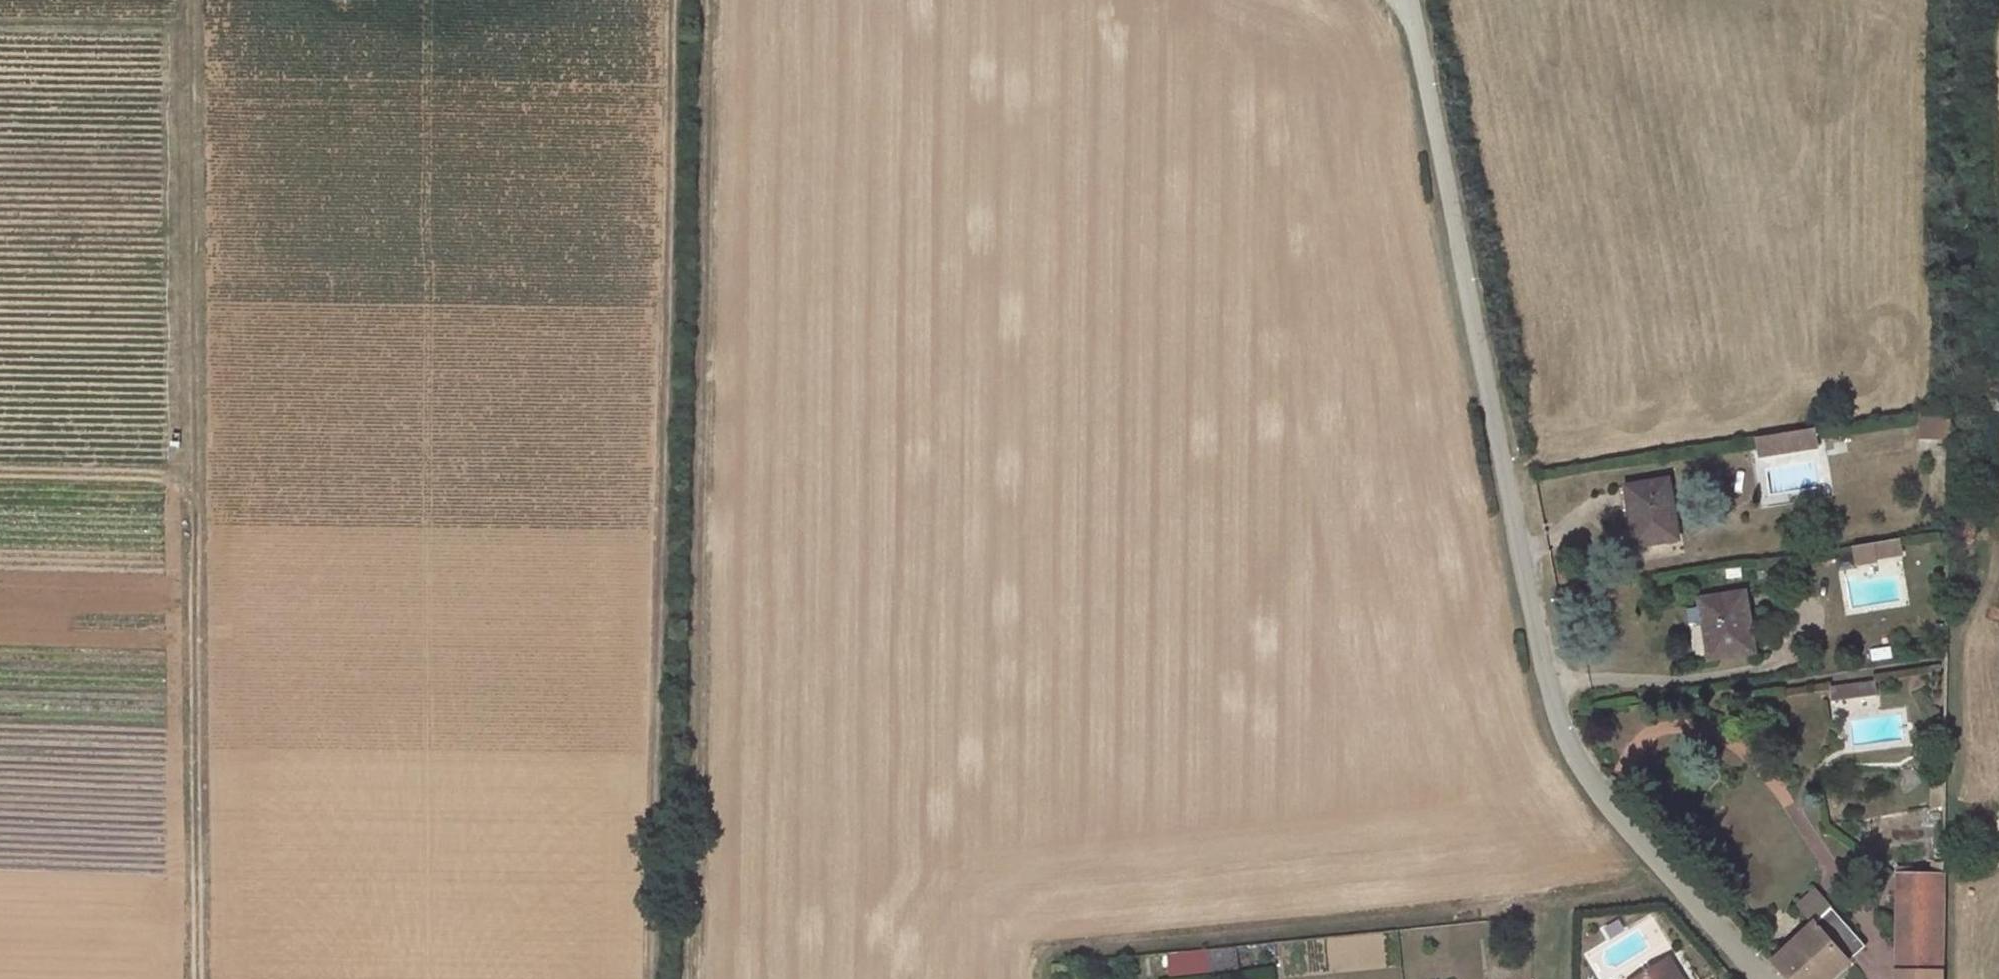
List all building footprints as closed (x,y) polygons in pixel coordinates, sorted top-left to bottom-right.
[(1918,415),(1918,440),(1950,440),(1950,416),(1918,415)] [(1750,441),(1752,458),(1811,450),(1808,433),(1750,441)] [(1659,464),(1619,470),(1628,527),(1669,522),(1659,464)] [(1894,532),(1868,535),(1870,549),(1895,546),(1894,532)] [(1868,535),(1849,538),(1851,554),(1871,551),(1870,549),(1868,535)] [(1749,637),(1739,579),(1698,585),(1709,643),(1749,637)] [(1878,669),(1862,672),(1863,686),(1878,684),(1878,669)] [(1862,672),(1831,675),(1833,691),(1863,686),(1862,672)] [(1943,837),(1894,836),(1893,978),(1943,978),(1943,837)] [(1802,885),(1818,904),(1835,889),(1819,871),(1802,885)] [(1794,978),(1802,978),(1866,926),(1835,889),(1818,904),(1765,946),(1794,978)] [(1165,954),(1167,977),(1210,973),(1208,950),(1165,954)] [(1625,975),(1627,978),(1671,978),(1657,956),(1625,975)]
